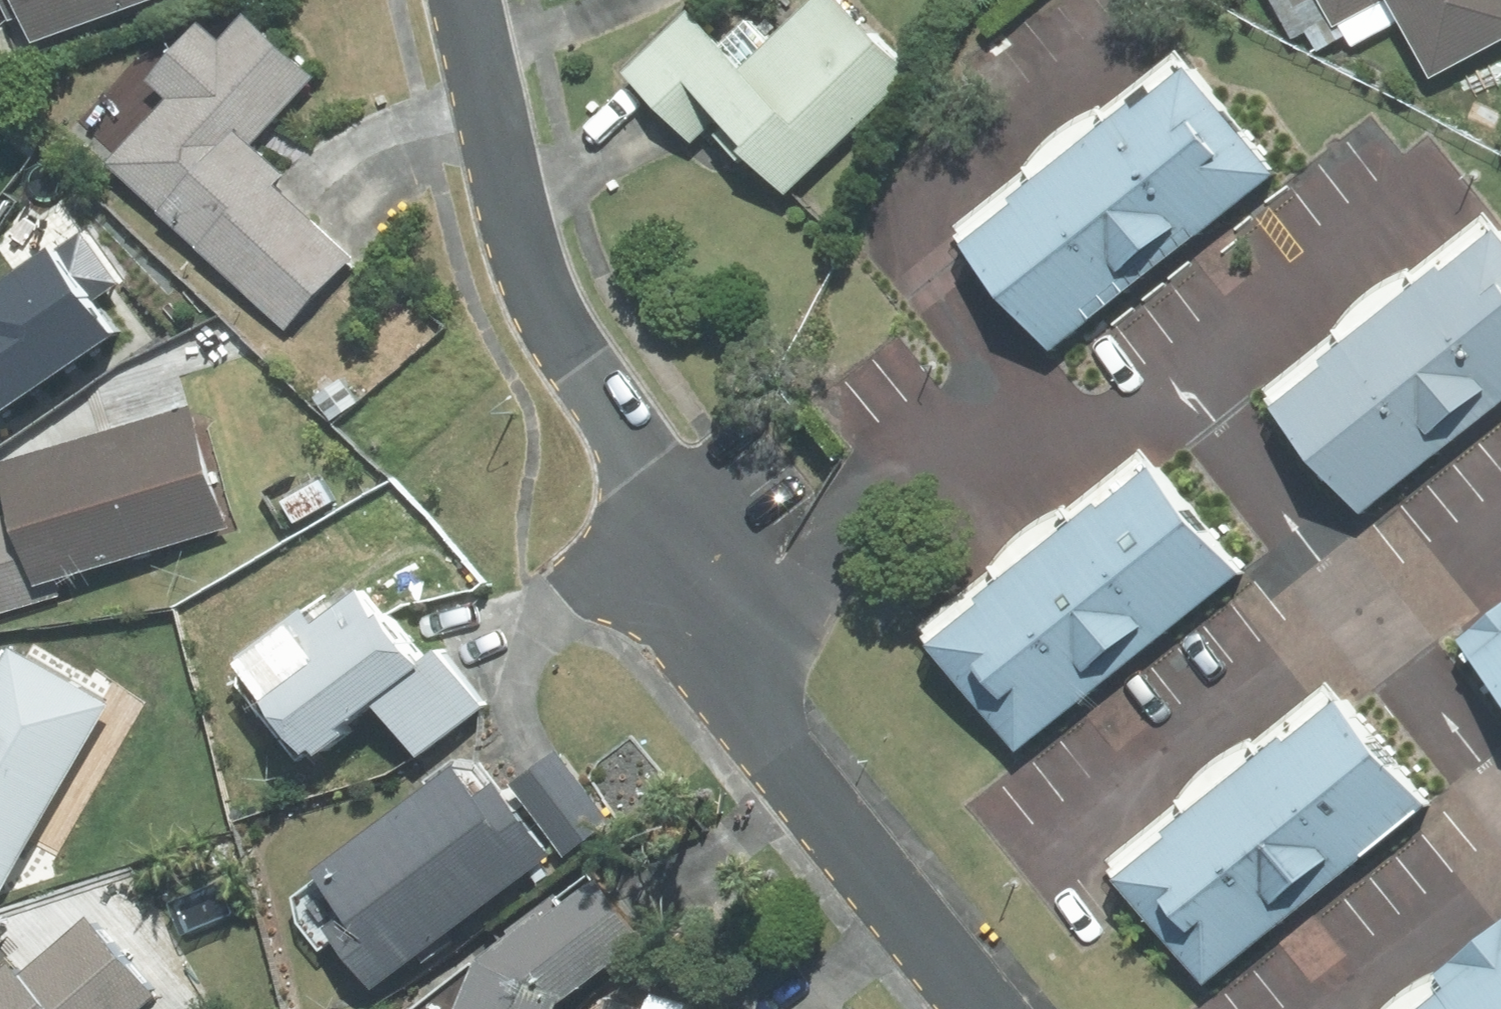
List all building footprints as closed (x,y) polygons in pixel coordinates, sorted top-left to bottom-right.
[(25,10),(36,6),(47,37),(151,0),(21,0),(25,10)] [(636,68),(670,104),(704,139),(736,109),(745,119),(771,147),(805,182),(927,68),(863,0),(828,0),(785,40),(759,64),(735,38),(704,5),(636,68)] [(1337,0),(1298,0),(1324,49),(1353,34),(1359,45),(1416,15),(1408,0),(1389,0),(1347,21),(1337,0)] [(1347,21),(1389,0),(1337,0),(1347,21)] [(1416,15),(1445,71),(1500,42),(1500,0),(1408,0),(1416,15)] [(237,34),(217,16),(157,78),(179,98),(120,160),(295,327),(363,256),(284,181),(296,169),(263,137),(327,70),(262,8),(237,34)] [(760,15),(735,38),(759,64),(785,40),(760,15)] [(0,31),(0,67),(22,59),(15,27),(0,31)] [(1037,165),(968,217),(983,236),(1028,201),(1023,195),(1151,96),(1158,105),(1212,61),(1203,51),(1195,58),(1187,47),(1115,105),(1112,101),(1097,107),(1081,115),(1068,126),(1055,139),(1042,151),(1034,162),(1037,165)] [(1028,201),(983,236),(1068,345),(1293,171),(1212,61),(1158,105),(1151,96),(1023,195),(1028,201)] [(771,147),(745,119),(733,129),(747,143),(760,157),(771,147)] [(1500,240),(1500,214),(1497,210),(1424,268),(1422,265),(1410,269),(1399,274),(1388,281),(1377,290),(1364,300),(1355,311),(1347,323),(1349,327),(1279,380),(1293,397),(1345,358),(1340,351),(1463,258),(1468,265),(1500,240)] [(1293,397),(1377,507),(1500,413),(1500,240),(1468,265),(1463,258),(1340,351),(1345,358),(1293,397)] [(106,429),(16,455),(31,509),(51,579),(60,576),(239,525),(203,402),(106,429)] [(1125,499),(1176,460),(1168,452),(1161,457),(1152,446),(1079,505),(1076,501),(1062,507),(1050,514),(1038,522),(1028,530),(1017,541),(1009,551),(1002,561),(1005,564),(937,617),(950,636),(1004,595),(998,588),(1121,494),(1125,499)] [(1004,595),(950,636),(1034,743),(1260,569),(1176,460),(1125,499),(1121,494),(998,588),(1004,595)] [(305,492),(294,497),(305,519),(342,500),(330,478),(305,492)] [(31,509),(11,514),(0,517),(0,612),(44,600),(65,594),(60,576),(51,579),(31,509)] [(402,608),(375,583),(333,617),(323,625),(325,626),(345,651),(296,689),(332,740),(339,738),(345,746),(372,725),(367,719),(395,698),(448,657),(444,651),(436,641),(438,638),(408,602),(402,608)] [(323,625),(333,617),(319,600),(256,648),(271,668),(273,666),(325,626),(323,625)] [(1481,630),(1500,655),(1500,614),(1481,630)] [(345,651),(325,626),(273,666),(293,691),(296,689),(345,651)] [(121,702),(26,643),(6,677),(0,673),(0,884),(10,890),(121,702)] [(454,643),(444,651),(448,657),(395,698),(434,750),(498,702),(474,670),(454,643)] [(1308,736),(1362,694),(1353,684),(1347,690),(1338,679),(1266,738),(1262,734),(1246,741),(1231,750),(1212,764),(1199,779),(1188,794),(1190,798),(1121,852),(1136,870),(1188,829),(1184,824),(1304,730),(1308,736)] [(1188,829),(1136,870),(1219,976),(1445,800),(1362,694),(1308,736),(1304,730),(1184,824),(1188,829)] [(542,767),(525,779),(578,852),(621,821),(568,748),(542,767)] [(496,788),(475,759),(338,859),(371,905),(350,920),(393,979),(569,851),(513,775),(496,788)] [(623,866),(503,951),(479,1008),(481,1008),(578,1008),(585,993),(670,932),(623,866)] [(103,910),(38,966),(27,954),(0,978),(0,1008),(147,1008),(172,988),(103,910)] [(1434,1008),(1500,1008),(1500,930),(1451,969),(1464,985),(1434,1008)] [(1451,969),(1449,966),(1440,971),(1427,977),(1417,983),(1404,993),(1392,1004),(1388,1008),(1434,1008),(1464,985),(1451,969)] [(708,999),(671,989),(665,1008),(705,1008),(708,999)] [(657,1008),(659,1005),(634,996),(630,1008),(658,1008),(657,1008)]
